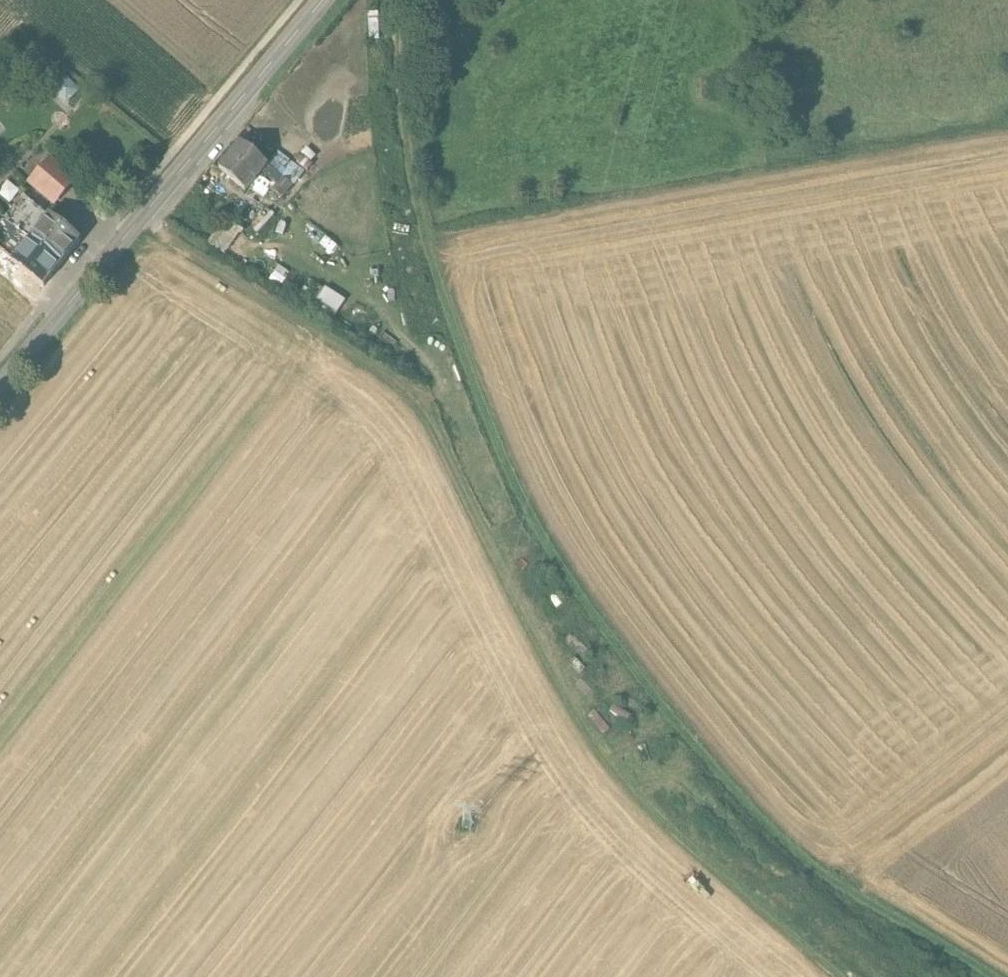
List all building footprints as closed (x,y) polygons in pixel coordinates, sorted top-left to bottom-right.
[(267,164),(241,143),(219,169),(230,178),(226,183),(232,188),(236,183),(245,191),(267,164)] [(62,191),(43,175),(33,186),(53,203),(62,191)] [(282,177),(272,190),(281,197),(292,185),(282,177)] [(24,204),(10,222),(23,232),(35,217),(41,210),(28,200),(24,204)] [(50,218),(41,210),(35,217),(45,225),(50,218)] [(45,225),(32,240),(61,263),(79,241),(50,218),(45,225)] [(205,243),(221,254),(237,230),(220,219),(205,243)] [(5,255),(23,232),(10,222),(0,234),(0,251),(5,255)] [(61,263),(32,240),(15,262),(43,286),(61,263)] [(331,316),(343,300),(323,286),(311,302),(331,316)]
